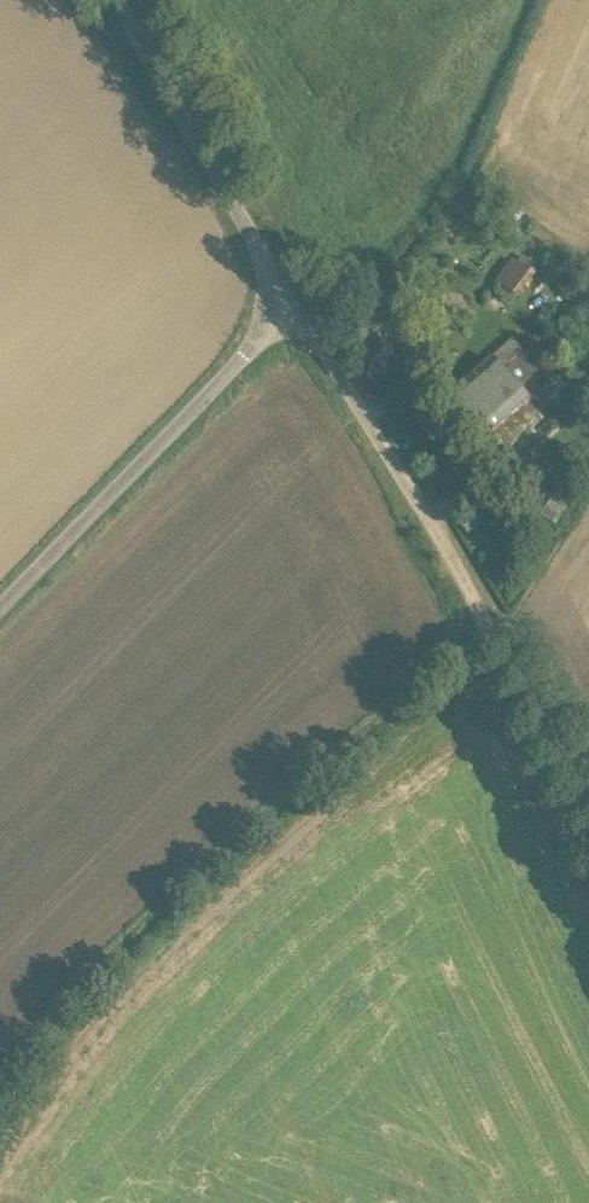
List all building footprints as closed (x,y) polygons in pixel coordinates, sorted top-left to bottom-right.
[(517,300),(532,279),(512,265),(497,286),(517,300)] [(520,392),(533,381),(544,370),(529,354),(504,376),(493,363),(469,384),(520,441),(544,420),(520,392)] [(443,407),(469,437),(493,465),(520,441),(469,384),(443,407)]
